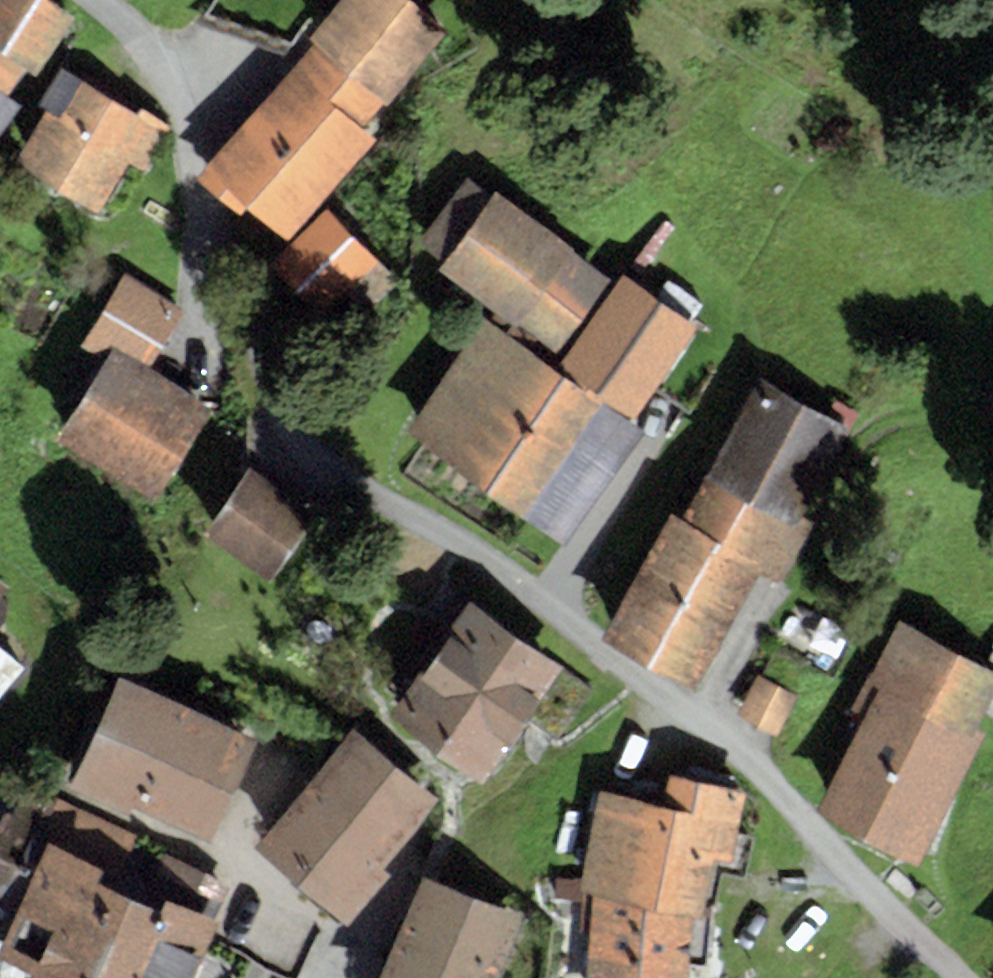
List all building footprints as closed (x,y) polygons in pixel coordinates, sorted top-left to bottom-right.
[(46,0),(0,0),(0,51),(26,70),(34,75),(73,18),(46,0)] [(413,0),(340,0),(308,38),(313,42),(384,102),(388,104),(449,31),(413,0)] [(384,102),(313,42),(194,176),(238,215),(245,206),(287,242),(376,141),(361,128),(384,102)] [(7,97),(26,70),(0,51),(0,92),(7,97)] [(46,110),(13,164),(97,215),(128,164),(143,173),(171,128),(140,109),(137,115),(59,68),(37,105),(46,110)] [(613,280),(494,192),(492,195),(467,177),(418,243),(443,262),(438,269),(556,357),(613,280)] [(328,208),(269,265),(320,317),(345,293),(366,315),(400,282),(328,208)] [(729,347),(620,273),(555,369),(564,376),(631,422),(653,390),(685,411),(729,347)] [(183,310),(123,274),(79,346),(105,362),(114,348),(147,369),(183,310)] [(402,434),(485,491),(564,376),(555,369),(481,319),(402,434)] [(147,369),(114,348),(105,362),(59,438),(159,499),(214,409),(147,369)] [(631,422),(564,376),(485,491),(564,544),(643,429),(631,422)] [(848,428),(757,380),(703,480),(794,529),(848,428)] [(983,406),(992,412),(992,390),(983,406)] [(317,512),(248,465),(199,536),(267,583),(317,512)] [(794,529),(703,480),(682,520),(764,565),(759,574),(779,585),(807,536),(794,529)] [(694,690),(759,574),(764,565),(682,520),(670,513),(601,638),(694,690)] [(592,686),(468,599),(386,716),(481,782),(526,718),(555,739),(592,686)] [(898,619),(851,707),(866,715),(878,691),(968,738),(990,697),(992,699),(992,649),(983,664),(898,619)] [(0,650),(0,697),(23,668),(0,650)] [(805,669),(772,653),(760,676),(756,674),(735,715),(775,736),(796,696),(792,694),(805,669)] [(259,741),(120,675),(68,787),(128,814),(130,806),(210,841),(259,741)] [(968,738),(878,691),(866,715),(815,811),(918,865),(981,744),(968,738)] [(440,799),(351,726),(250,850),(345,928),(388,875),(382,870),(440,799)] [(662,805),(600,792),(578,891),(593,894),(712,920),(722,874),(744,879),(754,837),(737,833),(746,791),(669,774),(662,805)] [(27,787),(14,817),(4,813),(0,823),(0,930),(13,935),(4,956),(40,972),(37,977),(243,977),(253,956),(214,939),(221,922),(216,919),(225,901),(155,871),(142,877),(121,868),(136,834),(27,787)] [(422,877),(382,977),(498,977),(522,915),(422,877)] [(593,894),(587,977),(686,977),(687,968),(708,968),(712,920),(593,894)]
